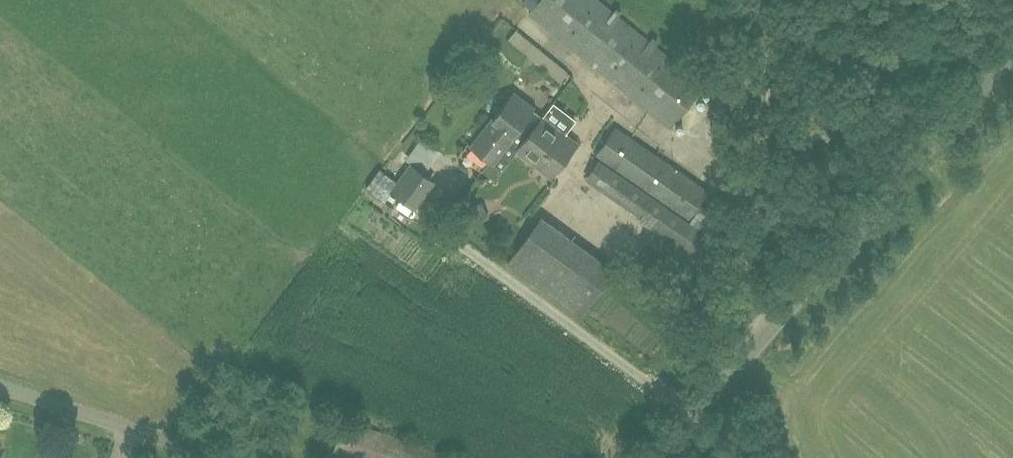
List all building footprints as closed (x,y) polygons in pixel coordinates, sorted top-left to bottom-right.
[(703,86),(597,0),(540,0),(529,14),(670,127),(703,86)] [(517,151),(541,118),(541,117),(533,110),(534,108),(515,93),(504,106),(493,107),(496,117),(495,119),(492,117),(469,146),(489,161),(482,170),(494,180),(517,151)] [(541,117),(541,118),(517,151),(550,177),(578,142),(564,132),(574,118),(553,102),(542,117),(541,117)] [(597,154),(689,217),(707,190),(615,127),(597,154)] [(585,178),(641,216),(638,221),(701,265),(730,223),(702,204),(689,222),(598,160),(585,178)] [(392,190),(413,205),(431,180),(411,165),(392,190)] [(580,317),(614,270),(541,216),(507,263),(580,317)]
